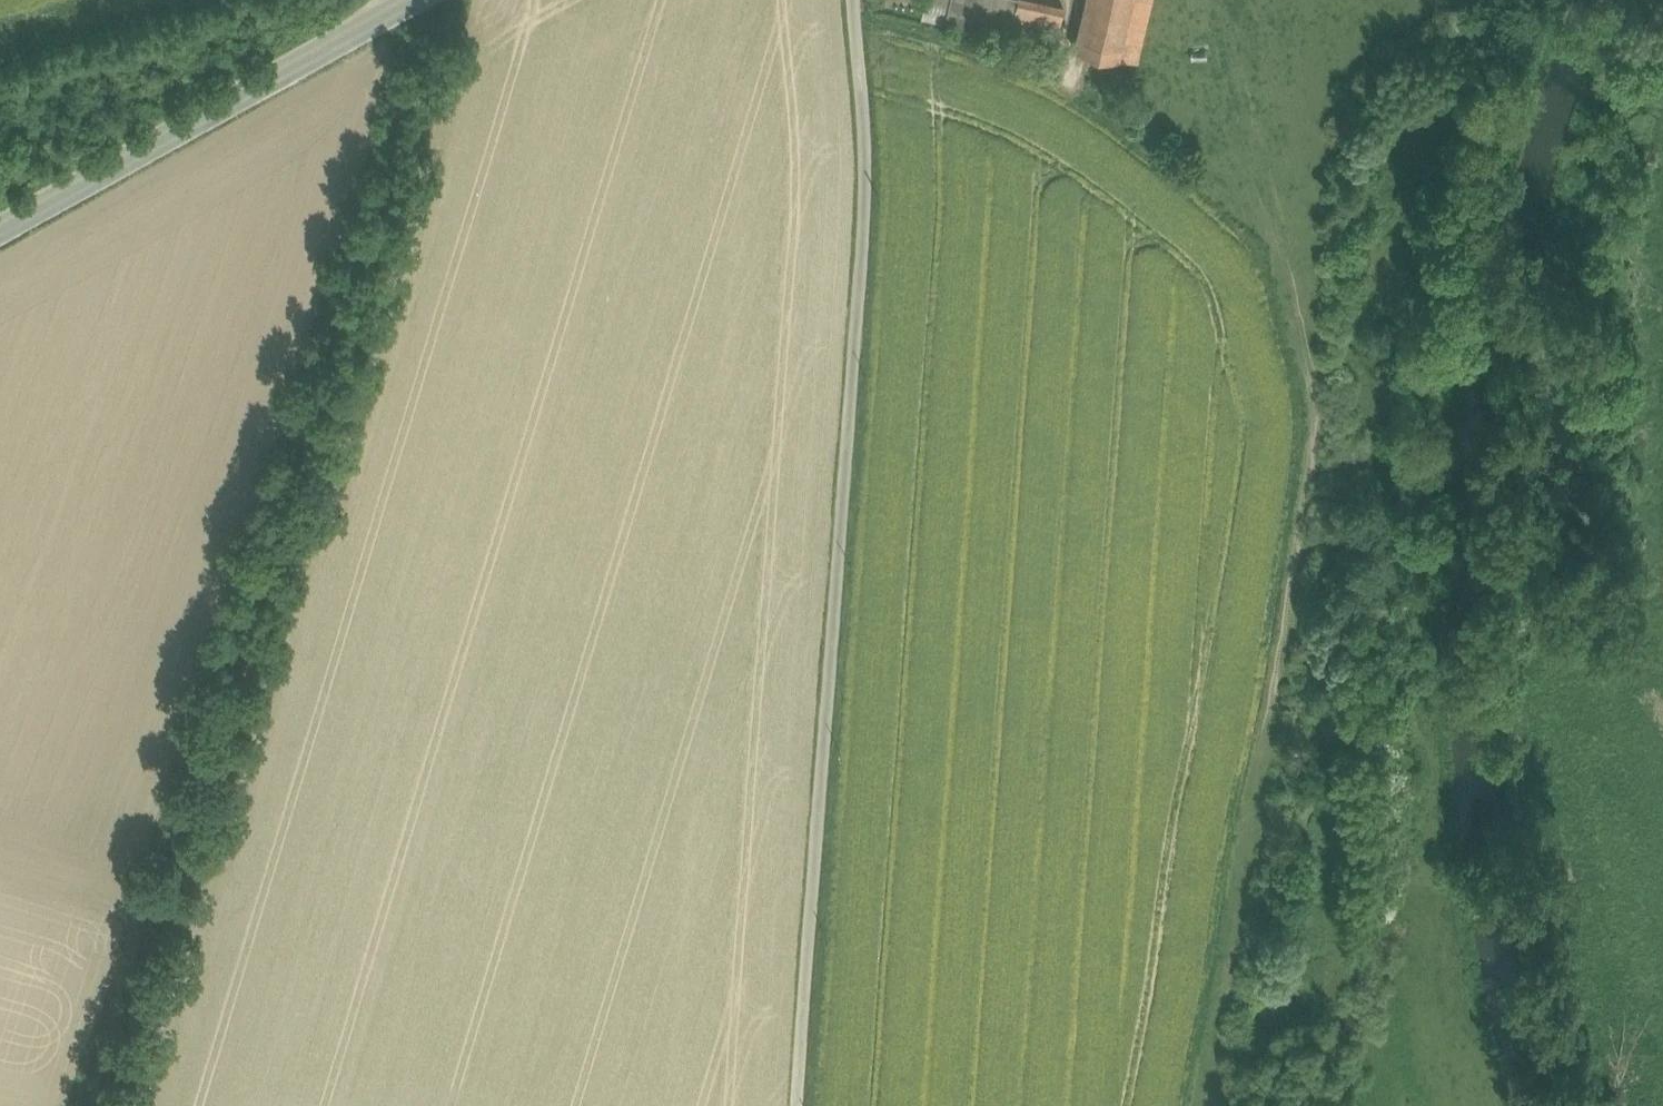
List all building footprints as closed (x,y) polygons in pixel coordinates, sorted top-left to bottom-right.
[(930,18),(1069,47),(1079,0),(934,0),(930,18)] [(1076,51),(1134,63),(1147,0),(1087,0),(1076,51)]
